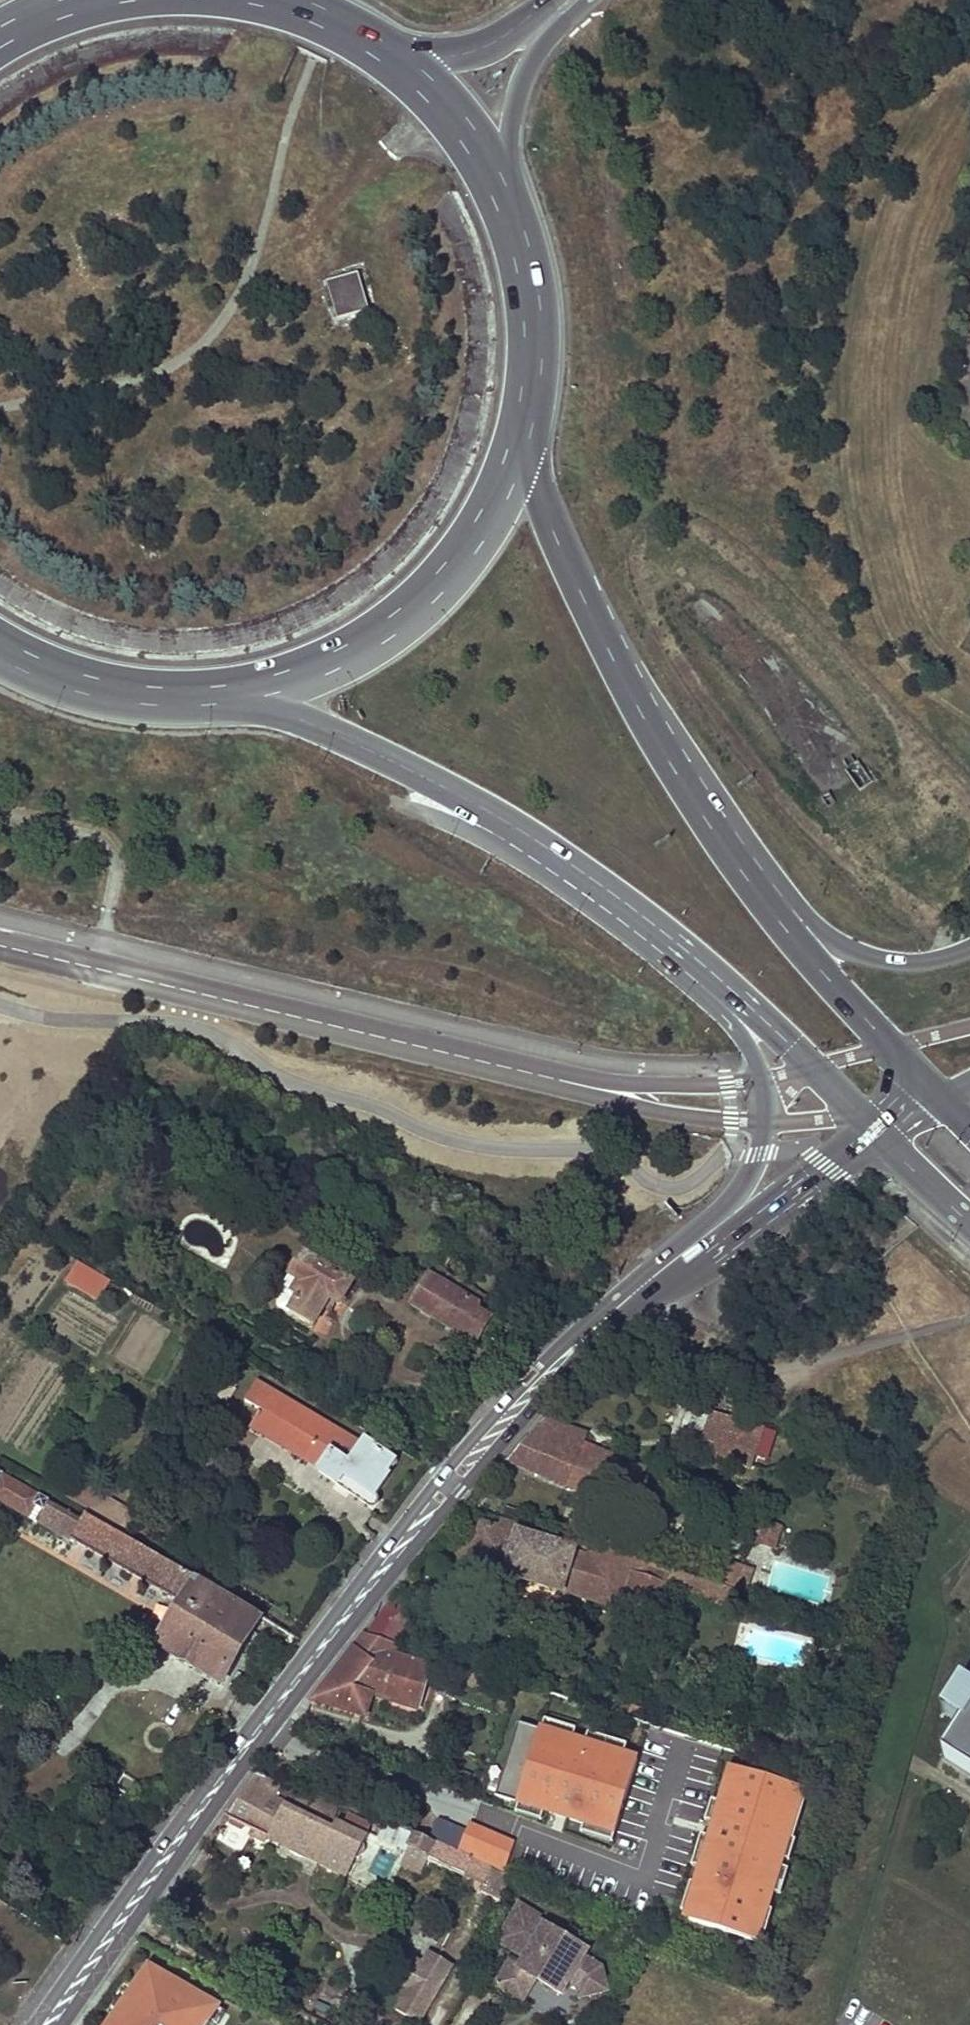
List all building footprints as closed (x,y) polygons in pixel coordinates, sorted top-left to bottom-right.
[(368,311),(358,275),(327,283),(338,320),(368,311)] [(292,1316),(315,1329),(326,1310),(332,1301),(339,1305),(341,1307),(354,1285),(303,1255),(290,1278),(301,1284),(294,1296),(301,1300),(292,1316)] [(79,1263),(67,1282),(100,1301),(111,1282),(79,1263)] [(451,1269),(444,1265),(441,1270),(448,1275),(451,1269)] [(474,1343),(490,1316),(479,1310),(479,1307),(430,1277),(412,1306),(474,1343)] [(301,1284),(290,1278),(280,1295),(280,1308),(292,1316),(301,1300),(294,1296),(301,1284)] [(332,1301),(326,1310),(333,1314),(339,1305),(332,1301)] [(364,1446),(257,1383),(247,1402),(262,1411),(252,1427),(322,1468),(320,1472),(369,1506),(389,1477),(387,1475),(396,1462),(367,1442),(364,1446)] [(229,1403),(236,1389),(229,1384),(221,1398),(229,1403)] [(728,1417),(714,1413),(704,1440),(720,1445),(728,1418),(728,1417)] [(717,1457),(749,1468),(761,1429),(728,1418),(720,1445),(717,1457)] [(635,1476),(581,1454),(585,1443),(588,1435),(544,1419),(506,1463),(583,1493),(629,1507),(639,1478),(635,1476)] [(585,1443),(581,1454),(635,1476),(639,1467),(585,1443)] [(39,1521),(50,1502),(0,1473),(0,1498),(39,1521)] [(96,1502),(70,1486),(64,1497),(90,1512),(96,1502)] [(83,1522),(50,1502),(39,1521),(72,1541),(83,1522)] [(90,1512),(88,1516),(125,1538),(134,1524),(96,1502),(90,1512)] [(88,1516),(87,1515),(83,1522),(72,1541),(182,1605),(159,1645),(223,1683),(261,1618),(128,1539),(125,1538),(88,1516)] [(521,1535),(524,1524),(504,1519),(500,1528),(482,1523),(471,1562),(510,1574),(509,1574),(621,1611),(632,1576),(666,1586),(671,1570),(587,1544),(585,1551),(591,1553),(589,1558),(521,1535)] [(774,1548),(780,1529),(764,1524),(759,1538),(757,1543),(774,1548)] [(750,1571),(725,1564),(718,1585),(735,1590),(737,1591),(743,1592),(750,1571)] [(718,1585),(671,1570),(666,1586),(732,1608),(737,1591),(735,1590),(718,1585)] [(666,1586),(632,1576),(621,1611),(656,1622),(666,1586)] [(384,1610),(364,1635),(398,1646),(401,1647),(416,1620),(403,1598),(384,1610)] [(398,1646),(364,1635),(313,1700),(365,1716),(371,1695),(419,1710),(432,1667),(395,1655),(398,1646)] [(606,1701),(594,1697),(591,1707),(603,1710),(606,1701)] [(942,1758),(969,1775),(969,1712),(942,1758)] [(546,1721),(543,1730),(575,1740),(578,1730),(546,1721)] [(543,1730),(519,1722),(497,1796),(520,1803),(545,1811),(585,1823),(615,1832),(639,1760),(624,1756),(587,1744),(575,1740),(543,1730)] [(590,1734),(587,1744),(624,1756),(628,1746),(590,1734)] [(840,1747),(831,1745),(825,1764),(836,1767),(840,1747)] [(836,1767),(825,1764),(822,1778),(832,1781),(836,1767)] [(733,1789),(738,1771),(728,1767),(717,1802),(713,1801),(706,1822),(715,1825),(727,1787),(733,1789)] [(799,1790),(738,1771),(733,1789),(727,1787),(715,1825),(711,1838),(701,1869),(697,1884),(691,1903),(695,1904),(692,1913),(690,1920),(753,1940),(759,1922),(763,1923),(767,1909),(772,1893),(780,1867),(783,1859),(783,1858),(781,1857),(785,1842),(787,1842),(798,1808),(794,1806),(799,1790)] [(256,1775),(226,1818),(231,1821),(231,1825),(241,1830),(244,1827),(306,1858),(311,1850),(320,1855),(316,1863),(345,1877),(355,1860),(360,1860),(365,1850),(363,1846),(369,1833),(370,1826),(351,1817),(346,1820),(344,1826),(335,1821),(340,1805),(256,1775)] [(808,1793),(799,1790),(794,1806),(798,1808),(787,1842),(785,1842),(781,1857),(783,1858),(783,1859),(790,1861),(796,1841),(794,1839),(808,1793)] [(545,1811),(520,1803),(517,1812),(542,1821),(545,1811)] [(417,1833),(385,1820),(377,1837),(409,1851),(417,1833)] [(615,1832),(585,1823),(582,1833),(613,1842),(615,1832)] [(513,1844),(469,1824),(458,1852),(503,1871),(513,1844)] [(457,1853),(417,1833),(409,1851),(403,1865),(422,1873),(428,1860),(483,1887),(481,1892),(500,1900),(512,1878),(500,1873),(457,1853)] [(701,1869),(711,1838),(701,1836),(692,1867),(701,1869)] [(320,1855),(311,1850),(306,1858),(316,1863),(320,1855)] [(204,1851),(193,1868),(200,1873),(212,1857),(204,1851)] [(789,1870),(780,1867),(772,1893),(781,1896),(789,1870)] [(691,1903),(697,1884),(690,1882),(682,1910),(692,1913),(695,1904),(691,1903)] [(610,1990),(604,1967),(587,1957),(591,1950),(540,1920),(542,1917),(522,1904),(506,1932),(520,1940),(517,1945),(518,1952),(528,1958),(522,1969),(538,1978),(565,1994),(573,1980),(580,1985),(583,1997),(610,1990)] [(773,1911),(767,1909),(763,1923),(759,1922),(753,1940),(763,1942),(773,1911)] [(520,1940),(506,1932),(500,1941),(518,1952),(517,1945),(520,1940)] [(440,1954),(430,1970),(447,1980),(457,1963),(440,1954)] [(430,1970),(405,1955),(393,1976),(418,1991),(403,2015),(414,2021),(429,1996),(435,2000),(447,1980),(430,1970)] [(522,1969),(512,1963),(498,1986),(524,2002),(538,1978),(522,1969)] [(218,2007),(150,1967),(109,2024),(210,2024),(208,2023),(217,2008),(218,2007)] [(414,2021),(420,2024),(435,2000),(429,1996),(414,2021)] [(217,2008),(208,2023),(210,2024),(211,2024),(219,2024),(226,2013),(217,2008)]
